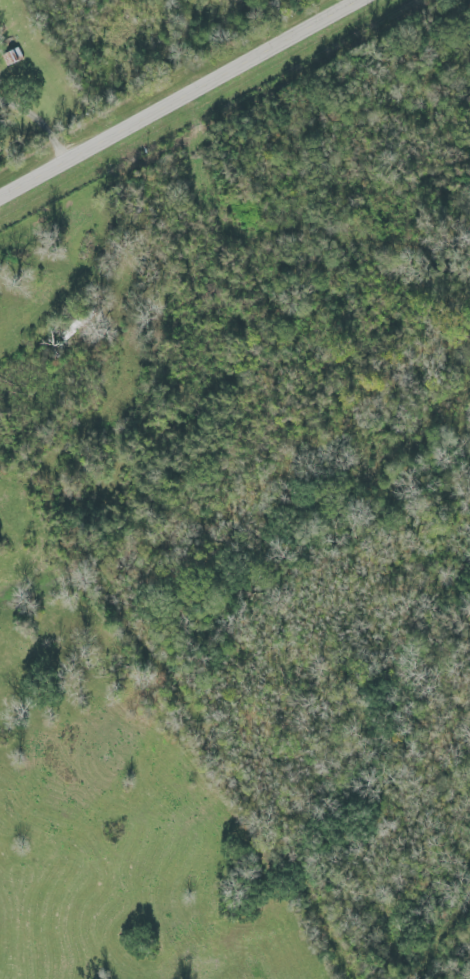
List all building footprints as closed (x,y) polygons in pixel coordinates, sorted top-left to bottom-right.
[(6,67),(21,61),(17,50),(2,56),(6,67)]
